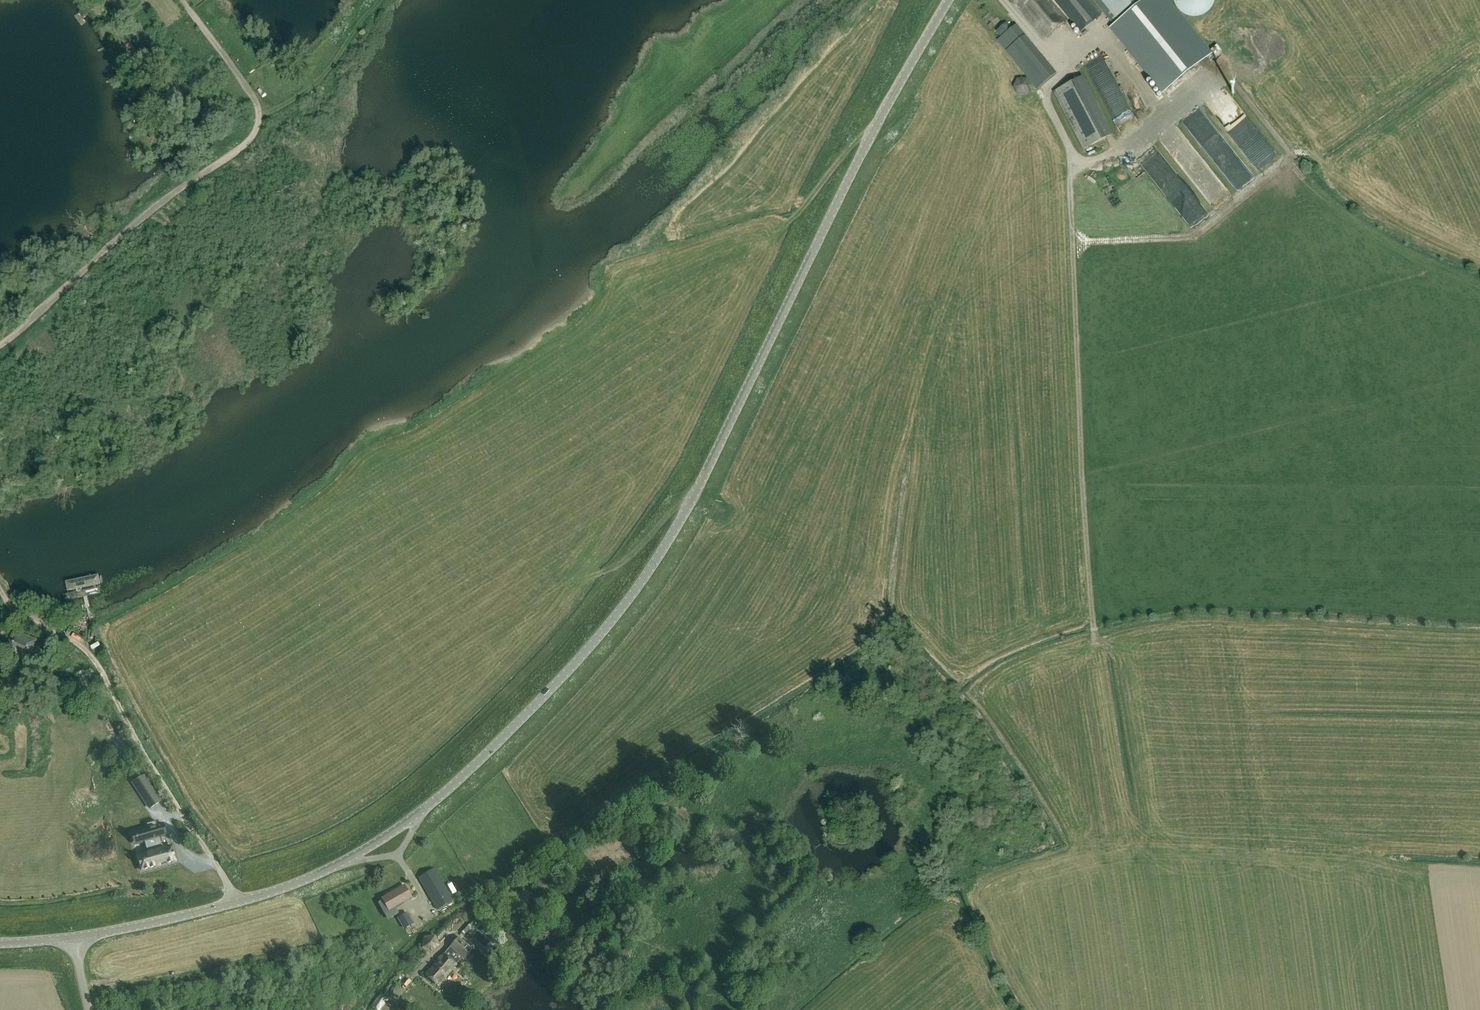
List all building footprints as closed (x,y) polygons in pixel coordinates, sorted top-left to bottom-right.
[(1015,6),(1016,5),(1044,38),(1066,20),(1050,0),(1010,0),(1015,6)] [(1080,33),(1101,16),(1088,0),(1053,0),(1080,33)] [(1114,25),(1145,0),(1093,0),(1114,25)] [(1114,25),(1109,29),(1161,94),(1209,56),(1164,0),(1145,0),(1114,25)] [(1175,6),(1179,11),(1184,15),(1190,17),(1197,17),(1203,15),(1208,12),(1213,8),(1216,2),(1216,0),(1172,0),(1175,6)] [(1006,32),(1014,23),(1009,18),(1000,27),(1006,32)] [(1016,26),(998,40),(997,41),(1037,89),(1056,74),(1016,26)] [(1220,42),(1210,47),(1214,53),(1223,48),(1220,42)] [(1112,103),(1125,98),(1123,94),(1122,94),(1108,54),(1095,59),(1112,103)] [(1083,150),(1112,135),(1083,77),(1054,92),(1083,150)] [(1012,90),(1019,97),(1029,95),(1032,86),(1025,78),(1015,80),(1012,90)] [(1131,85),(1134,93),(1142,91),(1139,83),(1131,85)] [(1126,120),(1137,113),(1132,105),(1121,112),(1126,120)] [(1209,144),(1222,133),(1202,108),(1188,120),(1209,144)] [(1162,153),(1148,164),(1193,221),(1208,210),(1162,153)] [(1134,164),(1141,172),(1149,166),(1142,158),(1134,164)] [(1195,171),(1218,205),(1234,194),(1212,161),(1195,171)] [(1124,201),(1133,198),(1127,180),(1118,184),(1124,201)] [(100,585),(98,573),(64,580),(67,591),(100,585)] [(16,635),(9,651),(26,658),(30,646),(33,647),(35,643),(16,635)] [(145,790),(151,786),(144,776),(133,783),(150,809),(155,805),(145,790)] [(161,802),(151,786),(145,790),(155,805),(161,802)] [(147,829),(136,833),(131,834),(134,845),(139,844),(144,843),(147,854),(154,852),(164,849),(161,838),(166,836),(163,825),(157,826),(156,822),(146,825),(147,829)] [(164,849),(154,852),(147,854),(137,857),(142,871),(160,866),(160,864),(166,862),(166,864),(175,862),(171,847),(164,849)] [(434,869),(418,878),(437,910),(452,901),(434,869)] [(553,893),(548,886),(555,881),(550,873),(536,882),(541,890),(543,889),(547,896),(553,893)] [(382,898),(389,910),(411,898),(405,886),(382,898)] [(532,894),(523,889),(515,897),(519,906),(529,905),(532,894)] [(412,924),(406,913),(398,918),(404,929),(412,924)] [(424,938),(423,948),(431,952),(438,945),(434,937),(424,938)] [(450,948),(444,954),(426,975),(438,986),(456,964),(462,958),(464,960),(472,950),(458,938),(450,948)] [(371,1007),(376,1009),(381,1009),(389,1000),(380,993),(371,1007)]
